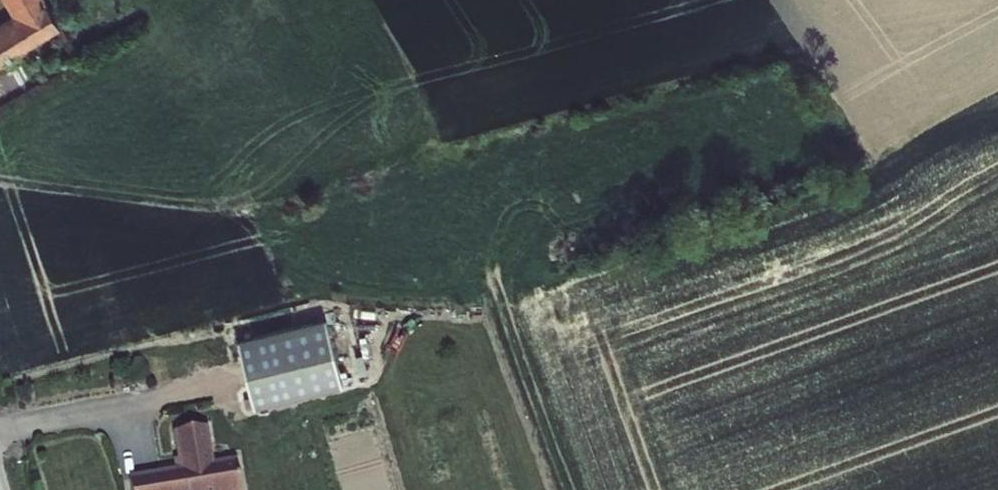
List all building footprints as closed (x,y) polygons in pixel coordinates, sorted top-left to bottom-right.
[(48,41),(23,0),(0,0),(0,11),(8,26),(0,31),(0,68),(48,41)] [(324,322),(238,343),(255,411),(342,388),(324,322)] [(174,435),(181,472),(126,482),(128,489),(242,489),(237,462),(214,465),(207,430),(174,435)]
